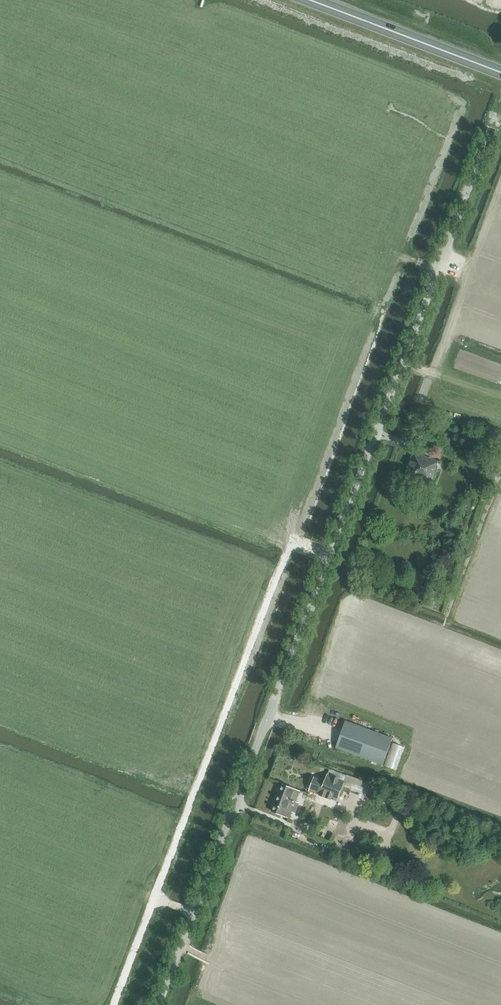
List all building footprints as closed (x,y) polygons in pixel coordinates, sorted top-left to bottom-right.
[(414,452),(405,475),(423,481),(422,484),(430,487),(437,469),(436,468),(438,462),(414,452)] [(345,720),(335,748),(382,765),(392,738),(345,720)] [(309,789),(316,792),(319,793),(319,795),(331,800),(332,798),(337,800),(346,775),(329,769),(324,781),(314,777),(309,789)] [(354,779),(351,788),(362,791),(365,782),(354,779)] [(272,811),(290,818),(292,812),(295,813),(299,804),(296,802),(300,791),(283,784),(272,811)]
